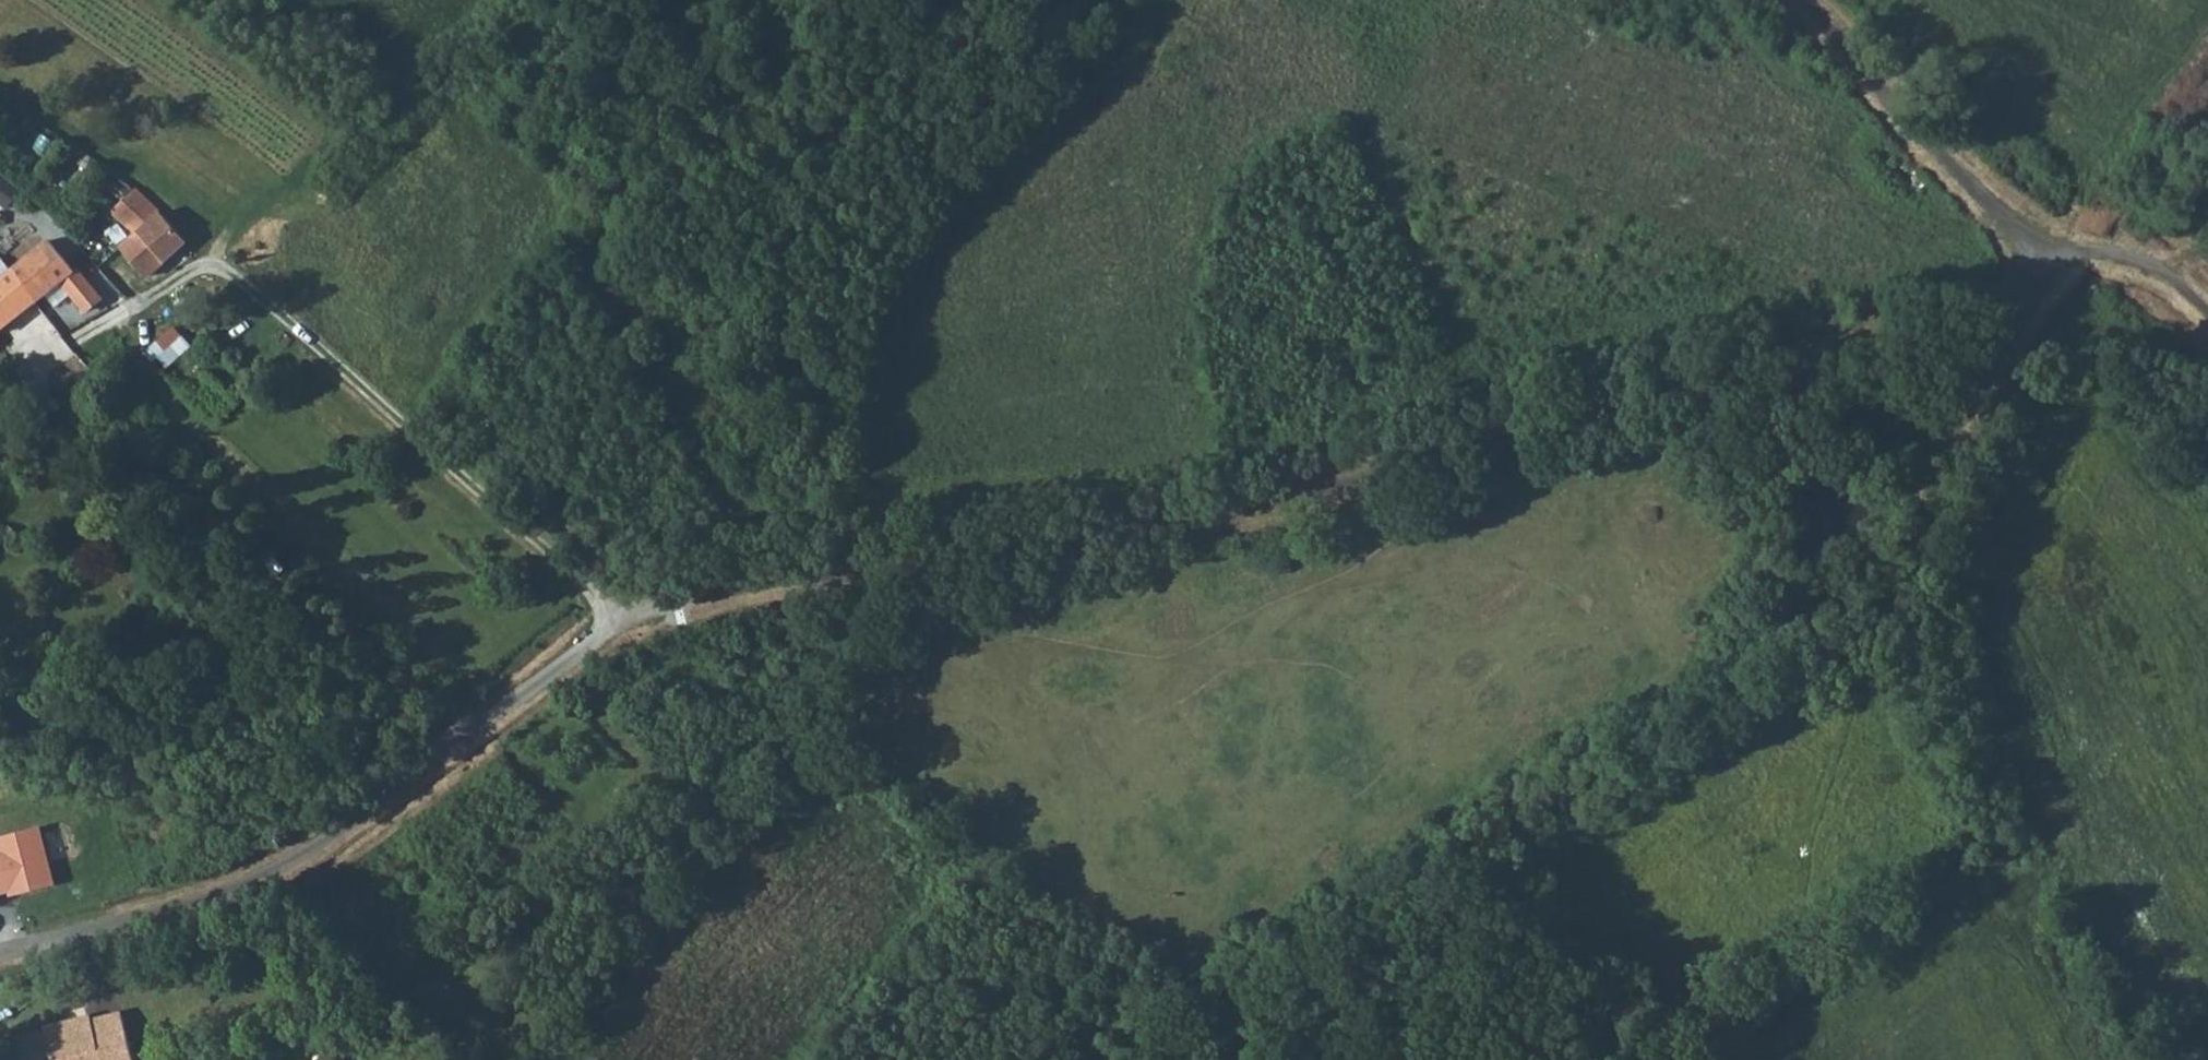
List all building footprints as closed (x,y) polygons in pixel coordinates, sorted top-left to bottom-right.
[(10,206),(23,189),(0,171),(0,198),(10,206)] [(185,240),(136,188),(111,211),(134,233),(121,247),(148,275),(185,240)] [(48,240),(11,270),(35,301),(45,293),(55,305),(70,293),(84,310),(100,297),(76,267),(73,270),(48,240)] [(35,301),(11,270),(0,279),(0,329),(35,301)] [(149,345),(167,366),(193,344),(176,323),(149,345)] [(36,826),(0,837),(0,892),(11,889),(13,895),(53,886),(36,826)] [(24,1059),(138,1059),(127,1006),(96,1013),(94,1008),(45,1020),(46,1025),(17,1033),(24,1059)]
